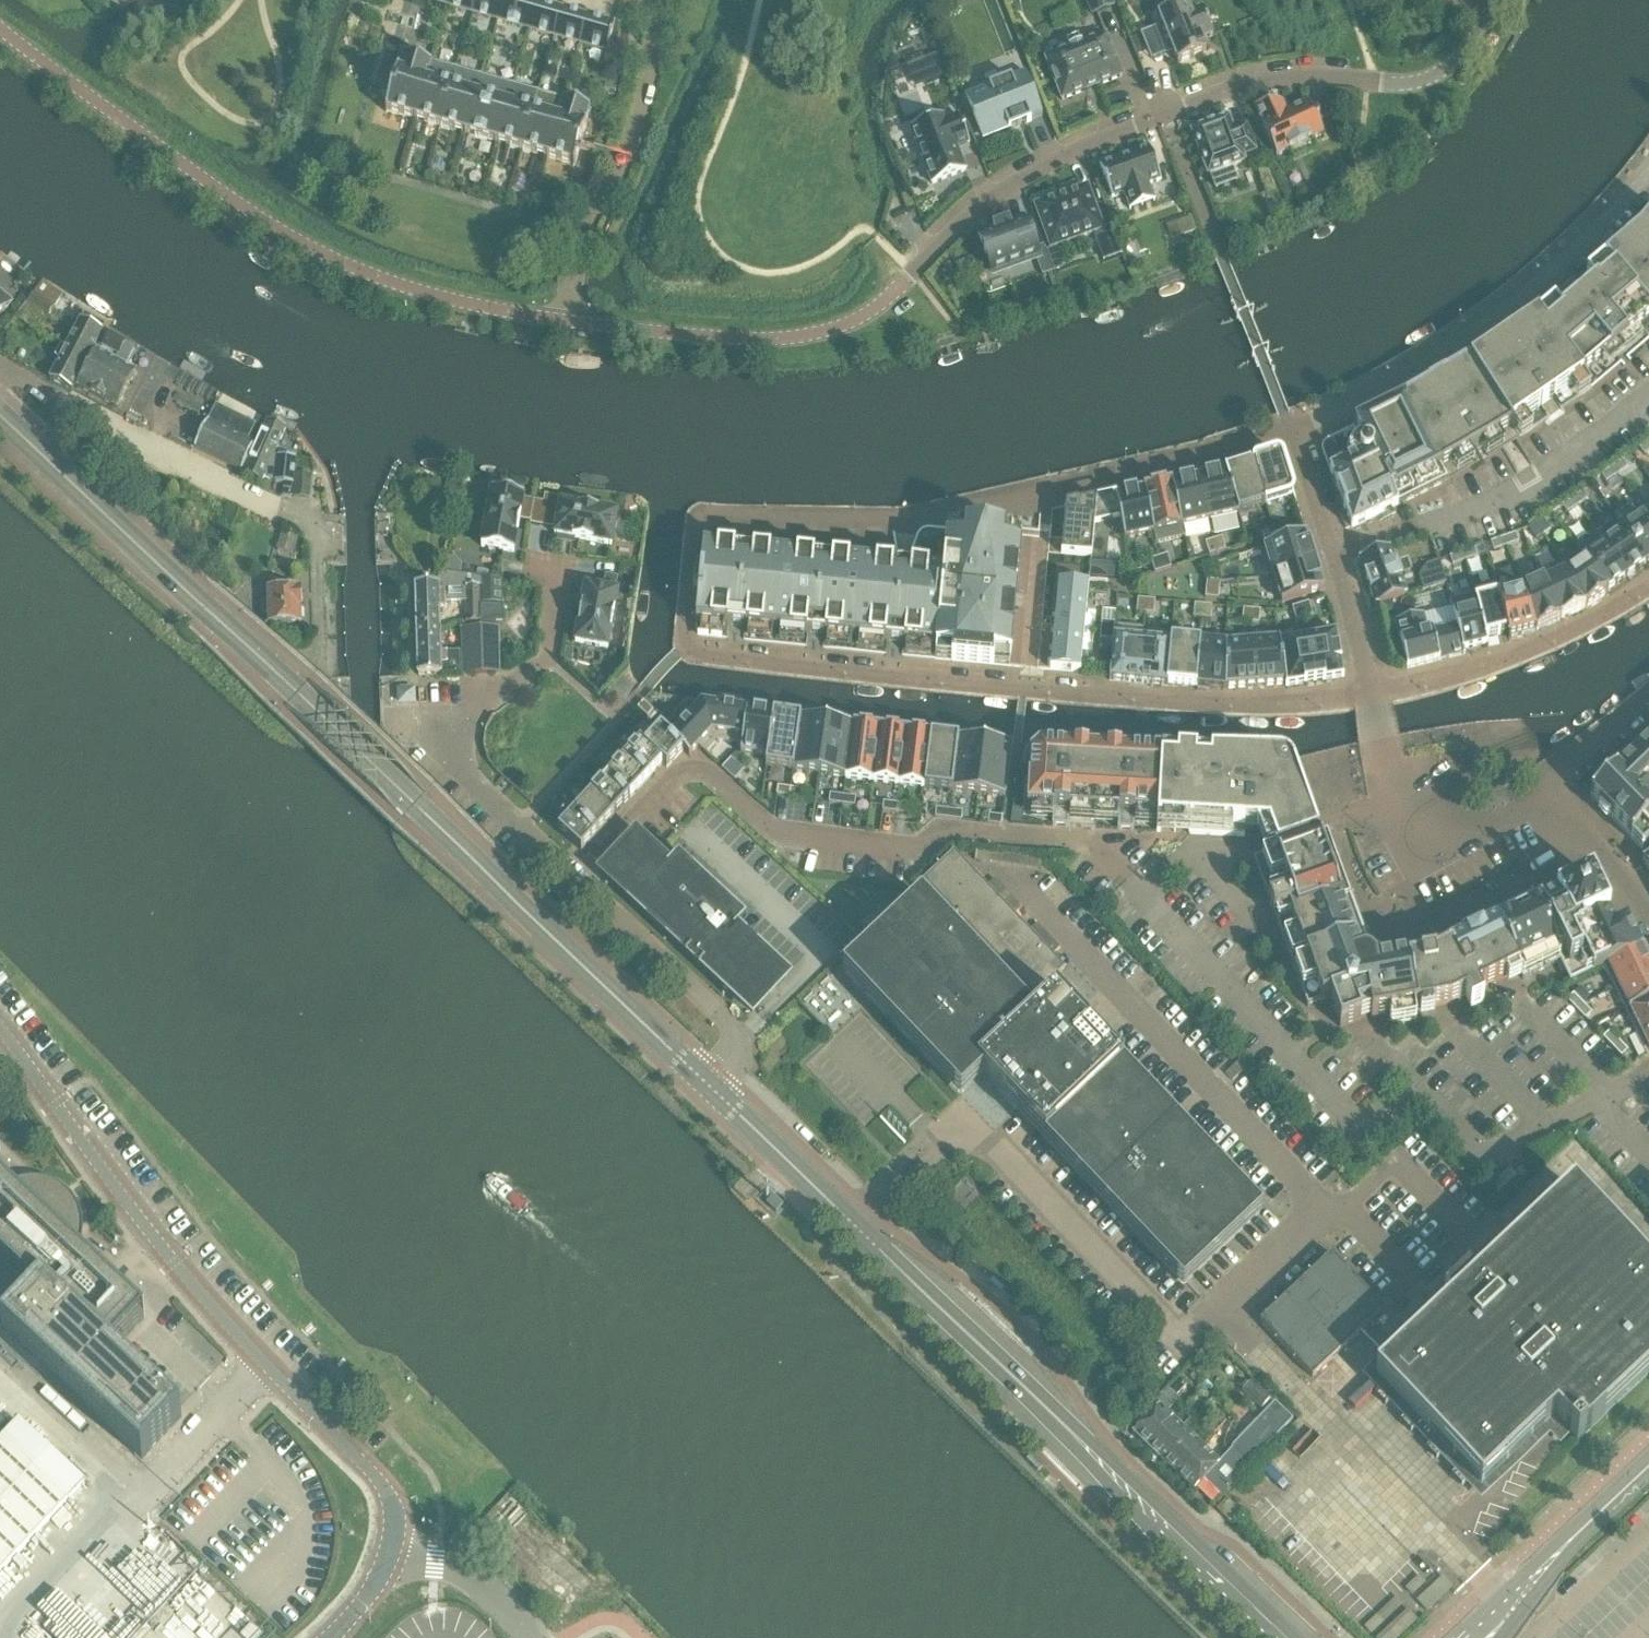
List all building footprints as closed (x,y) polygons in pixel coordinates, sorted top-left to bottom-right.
[(446,6),(466,12),(473,14),(476,0),(447,0),(446,6)] [(473,14),(499,22),(506,0),(476,0),(473,14)] [(499,22),(513,25),(526,29),(535,1),(531,0),(506,0),(499,22)] [(1092,15),(1113,7),(1110,0),(1086,0),(1092,15)] [(535,1),(526,29),(553,37),(561,9),(535,1)] [(1185,5),(1157,18),(1162,29),(1153,33),(1163,56),(1172,52),(1177,64),(1205,51),(1200,40),(1212,35),(1201,11),(1190,16),(1185,5)] [(561,9),(553,37),(560,39),(580,45),(588,17),(568,11),(561,9)] [(588,17),(580,45),(607,52),(615,24),(588,17)] [(1070,51),(1046,60),(1062,101),(1122,77),(1106,37),(1082,46),(1081,44),(1069,49),(1070,51)] [(404,54),(399,71),(398,70),(386,113),(388,113),(388,112),(415,120),(432,64),(432,62),(404,54)] [(940,62),(909,74),(914,84),(945,73),(940,62)] [(440,127),(456,70),(432,64),(415,120),(440,127)] [(456,70),(440,127),(464,134),(481,78),(456,70)] [(1030,121),(1042,116),(1025,72),(1020,74),(1020,75),(986,88),(989,95),(970,102),(972,106),(970,107),(981,136),(983,135),(985,139),(1004,131),(1004,132),(1027,123),(1027,124),(1031,122),(1030,121)] [(465,134),(464,135),(466,135),(494,143),(496,144),(496,143),(512,87),(481,78),(464,134),(465,134)] [(512,87),(496,143),(522,150),(537,94),(512,87)] [(537,94),(522,150),(546,157),(562,101),(544,96),(537,94)] [(936,97),(905,109),(932,185),(966,172),(956,148),(969,143),(959,116),(946,121),(936,97)] [(573,165),(573,166),(575,167),(587,124),(585,124),(590,107),(562,99),(562,101),(546,157),(573,165)] [(1280,103),(1255,108),(1263,126),(1262,126),(1276,157),(1323,135),(1317,122),(1319,122),(1316,115),(1315,116),(1309,104),(1286,115),(1280,103)] [(1228,118),(1191,132),(1216,193),(1242,184),(1235,166),(1245,162),(1243,156),(1256,151),(1246,126),(1233,131),(1228,118)] [(1124,194),(1130,210),(1155,201),(1149,185),(1161,181),(1149,147),(1100,165),(1112,199),(1124,194)] [(1269,169),(1260,172),(1264,185),(1274,182),(1269,169)] [(1087,187),(1034,206),(1050,250),(1103,230),(1087,187)] [(1351,528),(1352,529),(1445,482),(1518,440),(1591,390),(1648,341),(1648,216),(1637,230),(1536,318),(1471,362),(1443,378),(1442,378),(1429,385),(1430,386),(1407,400),(1358,424),(1323,443),(1322,446),(1322,451),(1351,528)] [(1191,219),(1178,223),(1182,236),(1195,231),(1191,219)] [(995,234),(980,239),(992,272),(1035,256),(1043,278),(1054,274),(1044,246),(1036,249),(1026,222),(1011,228),(1009,222),(993,227),(995,234)] [(1060,258),(1050,261),(1055,275),(1065,271),(1060,258)] [(60,299),(41,285),(16,319),(36,333),(60,299)] [(0,295),(0,315),(10,303),(0,295)] [(50,380),(71,391),(105,327),(83,315),(50,380)] [(135,373),(122,366),(131,348),(124,344),(125,343),(108,334),(101,347),(118,356),(115,362),(95,352),(77,388),(117,409),(135,373)] [(210,423),(207,422),(194,448),(241,472),(254,445),(239,438),(246,424),(217,409),(210,423)] [(286,429),(268,421),(244,473),(262,481),(264,476),(275,481),(275,483),(284,484),(282,497),(291,498),(295,459),(278,457),(277,459),(273,457),(286,429)] [(1648,452),(1648,441),(1639,449),(1645,456),(1648,452)] [(1251,466),(1263,506),(1288,498),(1291,496),(1292,494),(1282,459),(1281,457),(1278,456),(1274,456),(1256,462),(1254,465),(1251,466)] [(1617,475),(1628,468),(1622,461),(1612,468),(1617,475)] [(1250,463),(1225,471),(1238,514),(1263,506),(1251,466),(1250,463)] [(1606,483),(1617,475),(1612,468),(1601,475),(1606,483)] [(1225,471),(1198,477),(1208,521),(1238,514),(1225,471)] [(293,497),(308,499),(310,477),(295,476),(293,497)] [(1198,477),(1172,483),(1182,527),(1208,521),(1198,477)] [(1172,483),(1143,489),(1153,533),(1182,527),(1172,483)] [(460,489),(447,486),(443,503),(456,506),(460,489)] [(1143,489),(1116,496),(1120,518),(1124,540),(1153,533),(1143,489)] [(524,497),(492,491),(481,548),(513,553),(520,520),(530,522),(534,501),(523,499),(524,497)] [(1585,491),(1573,499),(1577,505),(1589,497),(1585,491)] [(1116,496),(1066,507),(1061,555),(1091,557),(1094,524),(1120,518),(1116,496)] [(1577,505),(1573,499),(1562,506),(1566,512),(1577,505)] [(1638,508),(1641,512),(1648,524),(1648,500),(1638,508)] [(560,506),(546,503),(543,520),(557,522),(554,536),(611,546),(617,514),(560,503),(560,506)] [(1641,512),(1621,526),(1647,562),(1648,561),(1648,524),(1641,512)] [(1551,530),(1543,519),(1536,524),(1543,535),(1551,530)] [(1536,540),(1543,535),(1536,524),(1528,529),(1536,540)] [(1626,577),(1647,562),(1621,526),(1601,539),(1626,577)] [(735,551),(703,548),(696,624),(936,647),(936,651),(951,653),(951,661),(993,665),(994,656),(1010,658),(1021,548),(1011,547),(1012,535),(957,529),(956,542),(947,541),(944,571),(904,567),(902,567),(754,553),(755,540),(736,538),(735,551)] [(1288,530),(1274,534),(1277,543),(1290,538),(1288,530)] [(278,548),(288,550),(293,552),(297,537),(282,533),(278,548)] [(1265,546),(1264,547),(1272,575),(1315,561),(1307,533),(1290,538),(1277,543),(1265,546)] [(1263,538),(1265,546),(1277,543),(1274,534),(1263,538)] [(1506,547),(1519,542),(1516,534),(1503,538),(1506,547)] [(1606,590),(1626,577),(1598,535),(1576,550),(1578,553),(1580,552),(1606,590)] [(1222,538),(1214,540),(1218,553),(1226,551),(1222,538)] [(1494,551),(1506,547),(1503,538),(1491,543),(1494,551)] [(1214,540),(1205,543),(1209,556),(1218,553),(1214,540)] [(1390,548),(1358,559),(1375,607),(1407,596),(1390,548)] [(1465,561),(1477,557),(1474,548),(1462,553),(1465,561)] [(1608,593),(1606,590),(1580,552),(1578,553),(1560,565),(1585,609),(1608,593)] [(1453,566),(1465,561),(1462,553),(1450,557),(1453,566)] [(1167,555),(1159,557),(1164,571),(1171,568),(1167,555)] [(1159,557),(1150,560),(1155,573),(1164,571),(1159,557)] [(1092,561),(1091,576),(1115,578),(1116,562),(1092,561)] [(1315,561),(1272,575),(1281,603),(1324,590),(1315,561)] [(1561,620),(1585,609),(1560,565),(1540,574),(1561,620)] [(1444,574),(1432,577),(1434,586),(1447,583),(1444,574)] [(1536,631),(1561,620),(1540,574),(1519,584),(1536,631)] [(603,590),(585,586),(575,643),(607,649),(618,592),(616,592),(618,578),(606,576),(603,590)] [(502,584),(478,580),(478,587),(479,606),(503,605),(502,584)] [(1220,582),(1207,581),(1206,589),(1219,591),(1220,582)] [(1089,586),(1058,583),(1054,627),(1084,629),(1089,586)] [(1484,639),(1486,639),(1507,633),(1497,584),(1472,591),(1473,596),(1484,639)] [(1509,638),(1536,631),(1519,584),(1498,589),(1509,633),(1507,633),(1509,638)] [(439,585),(415,586),(417,631),(440,630),(439,608),(445,608),(452,607),(463,608),(464,586),(445,586),(439,586),(439,585)] [(478,587),(465,588),(465,607),(479,606),(478,587)] [(300,589),(268,589),(269,623),(301,623),(300,606),(301,606),(300,589)] [(1219,591),(1206,590),(1205,598),(1219,600),(1219,591)] [(1486,639),(1484,639),(1473,596),(1450,602),(1456,627),(1462,650),(1464,650),(1487,644),(1486,639)] [(1146,600),(1138,599),(1136,613),(1145,613),(1146,600)] [(1155,601),(1146,600),(1145,613),(1154,614),(1155,601)] [(1309,603),(1300,605),(1304,618),(1313,616),(1309,603)] [(1203,605),(1195,604),(1193,618),(1202,619),(1203,605)] [(479,606),(465,607),(466,626),(504,624),(503,605),(479,606)] [(1212,606),(1203,605),(1202,619),(1211,620),(1212,606)] [(1300,605),(1292,608),(1296,621),(1304,618),(1300,605)] [(1252,610),(1243,609),(1242,623),(1251,624),(1252,610)] [(1261,611),(1252,610),(1251,624),(1259,624),(1261,611)] [(1465,654),(1464,650),(1462,650),(1456,627),(1428,634),(1423,615),(1395,622),(1407,669),(1465,654)] [(1101,622),(1101,630),(1114,632),(1115,623),(1101,622)] [(1084,629),(1054,627),(1050,670),(1080,673),(1084,629)] [(440,630),(417,631),(418,676),(441,675),(441,673),(460,673),(460,652),(441,653),(440,630)] [(496,673),(495,630),(466,631),(468,674),(496,673)] [(1101,630),(1100,639),(1113,640),(1113,636),(1114,632),(1101,630)] [(1336,633),(1308,638),(1315,682),(1344,678),(1336,633)] [(1143,639),(1113,636),(1113,640),(1109,681),(1139,684),(1143,639)] [(1280,642),(1279,642),(1286,684),(1285,685),(1285,687),(1315,682),(1308,638),(1280,642)] [(1171,642),(1170,642),(1143,639),(1139,684),(1168,687),(1167,684),(1171,642)] [(1170,642),(1171,642),(1167,684),(1197,687),(1201,642),(1170,639),(1170,642)] [(1280,640),(1252,642),(1256,687),(1285,685),(1286,684),(1279,642),(1280,642),(1280,640)] [(1226,644),(1201,642),(1197,687),(1224,690),(1226,644)] [(1252,642),(1226,644),(1224,690),(1256,687),(1252,642)] [(413,691),(399,691),(400,703),(413,702),(413,691)] [(644,702),(637,708),(647,718),(653,711),(644,702)] [(702,704),(671,738),(670,738),(683,751),(689,757),(698,747),(712,733),(702,704)] [(702,704),(712,733),(715,741),(742,745),(744,745),(749,711),(702,704)] [(775,715),(749,711),(744,745),(742,745),(741,755),(767,759),(768,759),(775,715)] [(800,718),(775,715),(768,759),(767,759),(766,767),(793,771),(800,718)] [(826,722),(800,718),(793,771),(819,775),(826,722)] [(852,725),(826,722),(819,775),(845,779),(852,725)] [(879,729),(852,725),(845,779),(873,782),(879,729)] [(671,738),(661,729),(645,746),(644,747),(663,764),(662,764),(667,769),(683,751),(670,738),(671,738)] [(905,732),(879,729),(873,782),(899,785),(905,732)] [(931,735),(905,732),(899,785),(924,788),(931,735)] [(715,741),(712,733),(698,747),(704,753),(715,741)] [(958,738),(931,735),(924,788),(951,791),(958,738)] [(984,742),(958,738),(951,791),(978,795),(984,742)] [(1590,797),(1642,850),(1648,843),(1648,740),(1590,797)] [(645,746),(640,742),(623,760),(646,781),(662,764),(663,764),(644,747),(645,746)] [(1011,745),(984,742),(978,795),(1005,798),(1011,745)] [(1164,756),(1039,749),(1030,757),(1027,810),(1053,812),(1052,827),(1094,829),(1095,814),(1118,815),(1118,830),(1133,831),(1134,816),(1157,818),(1157,833),(1160,833),(1161,824),(1182,825),(1189,826),(1193,760),(1164,756)] [(729,775),(738,765),(731,759),(722,769),(729,775)] [(646,781),(623,760),(607,777),(630,798),(646,781)] [(1193,760),(1189,826),(1189,835),(1244,837),(1245,830),(1268,831),(1291,822),(1288,816),(1305,809),(1294,780),(1289,772),(1281,766),(1270,763),(1225,761),(1225,765),(1193,760)] [(744,771),(738,765),(729,775),(735,780),(744,771)] [(630,798),(607,777),(591,795),(614,816),(630,798)] [(791,788),(778,786),(776,795),(789,797),(791,788)] [(804,790),(791,788),(789,797),(802,799),(804,790)] [(843,796),(830,794),(829,803),(842,805),(843,796)] [(614,816),(591,795),(575,812),(598,834),(614,816)] [(856,797),(843,796),(842,805),(855,806),(856,797)] [(896,804),(883,802),(882,811),(895,812),(896,804)] [(909,805),(896,804),(895,812),(908,814),(909,805)] [(949,810),(936,808),(935,817),(948,819),(949,810)] [(962,812),(949,810),(948,819),(961,820),(962,812)] [(598,834),(575,812),(558,830),(581,852),(598,834)] [(1002,816),(989,815),(988,823),(1001,825),(1002,816)] [(1371,1019),(1417,1011),(1405,948),(1383,952),(1380,949),(1374,945),(1367,943),(1346,883),(1327,833),(1306,840),(1306,837),(1277,848),(1278,851),(1253,860),(1269,903),(1268,903),(1271,910),(1274,917),(1307,1008),(1330,1000),(1340,1028),(1361,1020),(1358,1012),(1369,1008),(1371,1019)] [(636,835),(602,872),(752,1013),(787,976),(736,928),(747,917),(678,852),(667,864),(636,835)] [(858,970),(861,974),(860,975),(859,976),(858,977),(858,979),(857,980),(857,981),(857,982),(857,984),(857,985),(858,986),(859,987),(859,988),(863,992),(865,994),(867,994),(868,994),(870,994),(872,994),(873,994),(875,992),(876,992),(877,991),(888,1002),(887,1003),(885,1005),(885,1006),(884,1007),(884,1009),(884,1010),(884,1011),(884,1012),(884,1014),(885,1015),(886,1016),(886,1017),(890,1021),(891,1022),(892,1022),(895,1023),(896,1023),(897,1023),(900,1022),(902,1021),(903,1020),(904,1019),(915,1031),(914,1032),(913,1033),(911,1036),(911,1037),(911,1038),(911,1040),(911,1041),(911,1042),(912,1043),(912,1044),(913,1045),(917,1049),(918,1050),(919,1051),(922,1051),(924,1052),(927,1051),(929,1050),(930,1049),(931,1048),(942,1060),(940,1061),(939,1062),(939,1063),(938,1065),(938,1066),(938,1067),(938,1068),(938,1070),(938,1071),(939,1072),(940,1073),(944,1078),(946,1079),(948,1080),(950,1080),(951,1080),(953,1080),(955,1079),(956,1078),(957,1077),(958,1076),(976,1059),(982,1065),(978,1069),(1016,1109),(995,1129),(1002,1137),(1003,1137),(1023,1157),(1031,1150),(1030,1149),(1049,1131),(1183,1273),(1248,1211),(1080,1032),(1073,1038),(1061,1026),(1074,1013),(1056,993),(1050,999),(1042,990),(1065,968),(954,851),(923,881),(937,896),(858,970)] [(1536,893),(1491,914),(1522,980),(1560,962),(1570,983),(1608,965),(1640,948),(1627,921),(1614,927),(1608,914),(1609,914),(1592,878),(1540,902),(1536,893)] [(1430,944),(1405,948),(1417,1011),(1450,1004),(1465,997),(1471,1008),(1483,1002),(1478,991),(1518,972),(1491,914),(1430,944)] [(1619,987),(1648,972),(1648,959),(1643,946),(1640,948),(1608,965),(1619,987)] [(1619,987),(1629,1010),(1648,1000),(1648,972),(1619,987)] [(1582,1003),(1573,993),(1566,1000),(1575,1009),(1582,1003)] [(1629,1010),(1640,1032),(1648,1028),(1648,1000),(1629,1010)] [(1591,1013),(1582,1003),(1575,1009),(1585,1019),(1591,1013)] [(1640,1032),(1648,1050),(1648,1028),(1640,1032)] [(1618,1040),(1609,1031),(1602,1037),(1611,1047),(1618,1040)] [(1627,1050),(1618,1040),(1611,1047),(1621,1057),(1627,1050)] [(1516,1171),(1522,1177),(1528,1172),(1522,1166),(1516,1171)] [(3,1327),(1,1329),(142,1460),(182,1417),(113,1353),(145,1319),(113,1289),(114,1287),(115,1286),(115,1285),(114,1283),(114,1282),(113,1281),(112,1280),(110,1280),(109,1280),(108,1280),(107,1281),(105,1281),(76,1254),(79,1249),(80,1245),(81,1241),(82,1237),(83,1233),(83,1229),(83,1225),(83,1220),(82,1216),(81,1212),(79,1208),(77,1205),(75,1201),(73,1198),(71,1196),(68,1193),(65,1190),(62,1187),(58,1185),(54,1183),(50,1182),(46,1180),(41,1179),(37,1179),(32,1179),(28,1179),(24,1179),(20,1180),(16,1182),(12,1183),(8,1185),(5,1187),(0,1183),(0,1325),(3,1327)] [(1632,1252),(1573,1190),(1377,1376),(1481,1486),(1554,1417),(1577,1442),(1648,1373),(1648,1270),(1632,1252)] [(1331,1254),(1259,1322),(1312,1378),(1384,1310),(1331,1254)] [(1250,1380),(1241,1391),(1261,1409),(1270,1398),(1250,1380)] [(1160,1405),(1133,1433),(1144,1444),(1171,1416),(1167,1412),(1179,1398),(1169,1389),(1157,1403),(1160,1405)] [(1228,1454),(1227,1453),(1227,1454),(1220,1462),(1203,1480),(1203,1481),(1220,1497),(1293,1420),(1275,1402),(1232,1448),(1233,1449),(1228,1454)] [(1171,1416),(1144,1444),(1161,1460),(1171,1450),(1172,1451),(1189,1433),(1171,1416)] [(0,1443),(0,1574),(84,1485),(19,1423),(0,1443)] [(1171,1450),(1161,1460),(1162,1461),(1163,1460),(1180,1477),(1206,1449),(1189,1433),(1172,1451),(1172,1450),(1171,1450)] [(1206,1449),(1180,1477),(1194,1490),(1203,1481),(1203,1480),(1220,1462),(1206,1449)]
